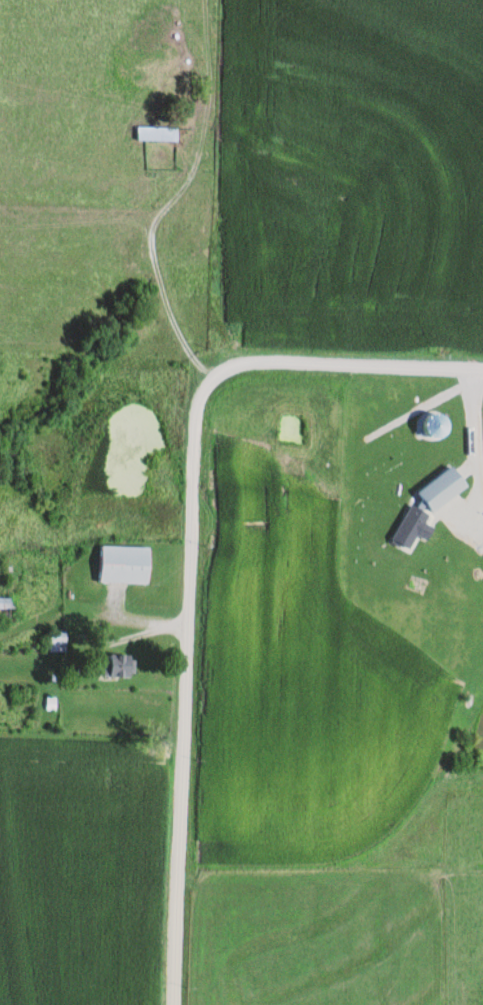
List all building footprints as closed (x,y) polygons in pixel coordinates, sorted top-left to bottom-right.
[(144,547),(96,547),(96,583),(144,583),(144,547)] [(46,652),(63,652),(63,632),(46,632),(46,652)] [(100,677),(129,677),(129,656),(100,656),(100,677)]
